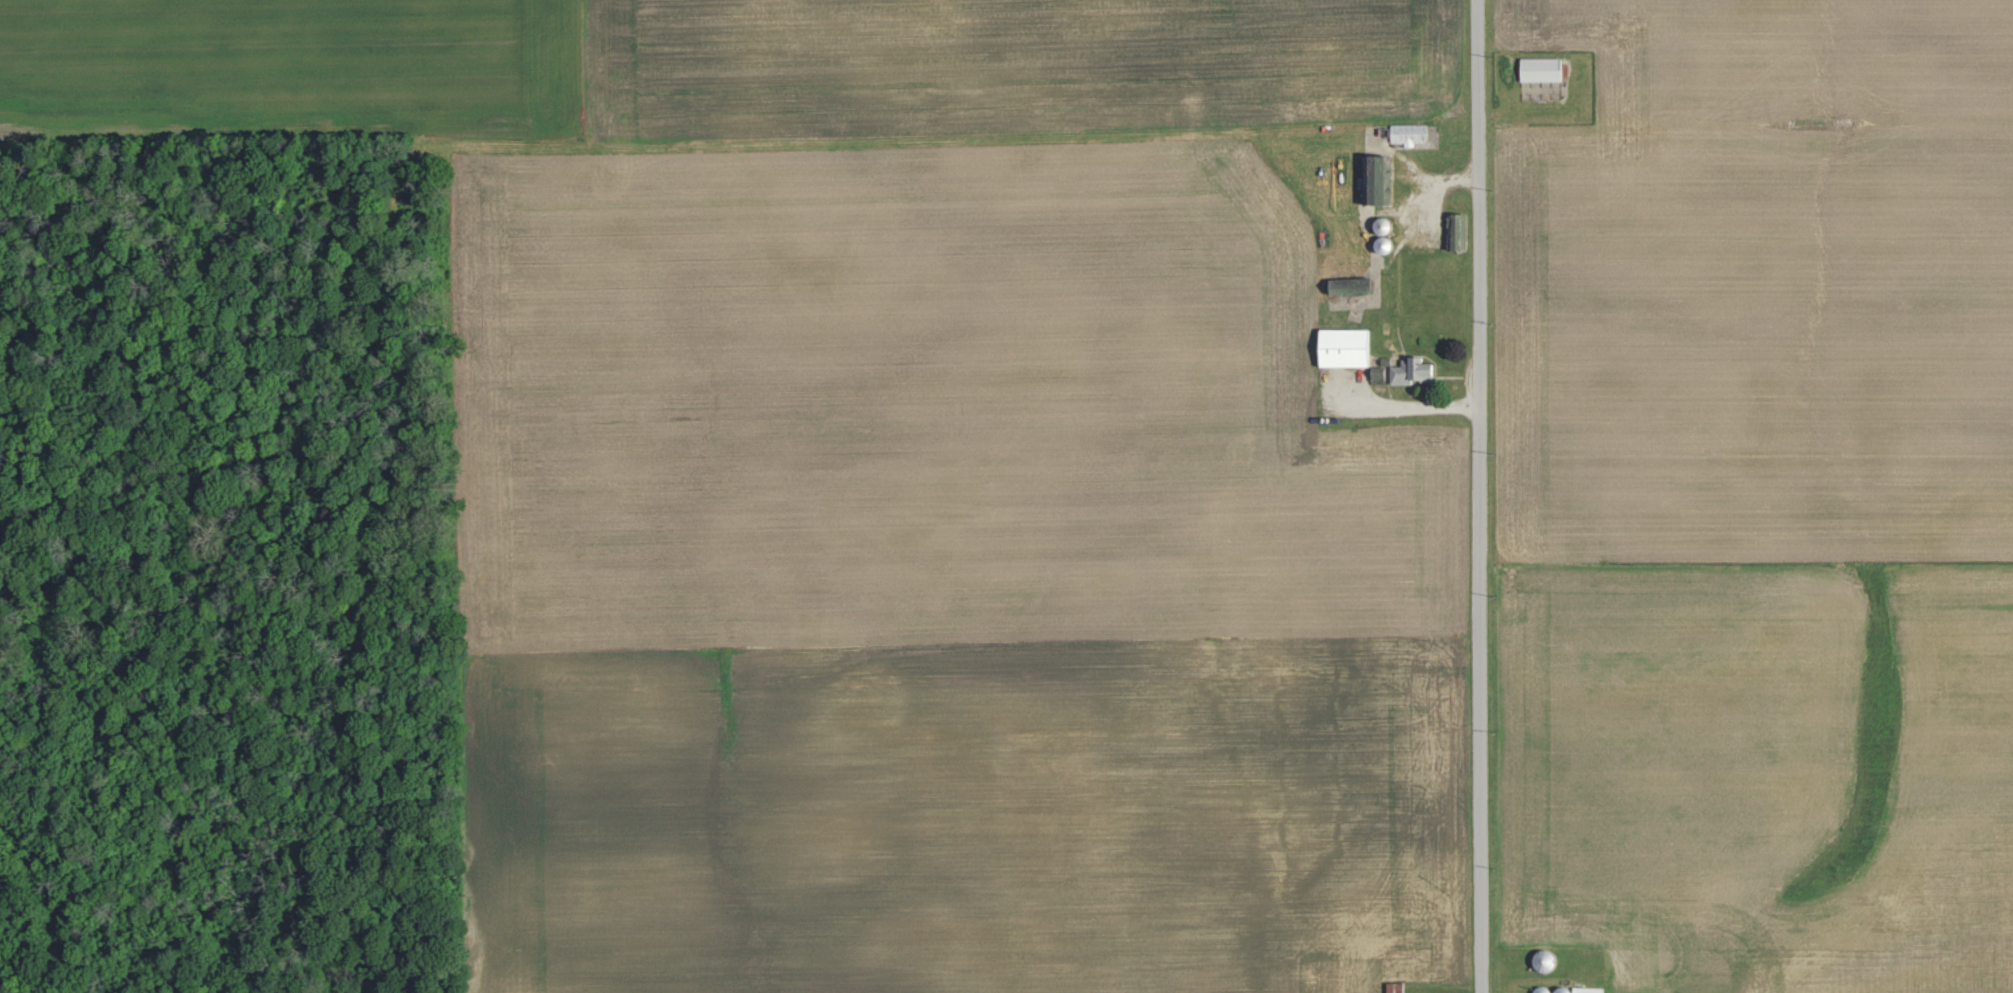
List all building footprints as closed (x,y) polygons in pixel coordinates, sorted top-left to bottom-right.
[(1564,58),(1523,58),(1522,81),(1564,81),(1564,58)] [(1392,124),(1392,145),(1416,144),(1416,142),(1428,142),(1428,124),(1392,124)] [(1391,158),(1374,158),(1374,176),(1369,176),(1369,184),(1367,184),(1367,205),(1394,205),(1394,191),(1391,191),(1391,158)] [(1321,367),(1371,368),(1372,330),(1322,329),(1321,367)] [(1393,366),(1392,381),(1436,382),(1437,364),(1426,363),(1426,358),(1404,358),(1404,366),(1393,366)] [(1387,982),(1388,992),(1404,992),(1404,982),(1387,982)]
